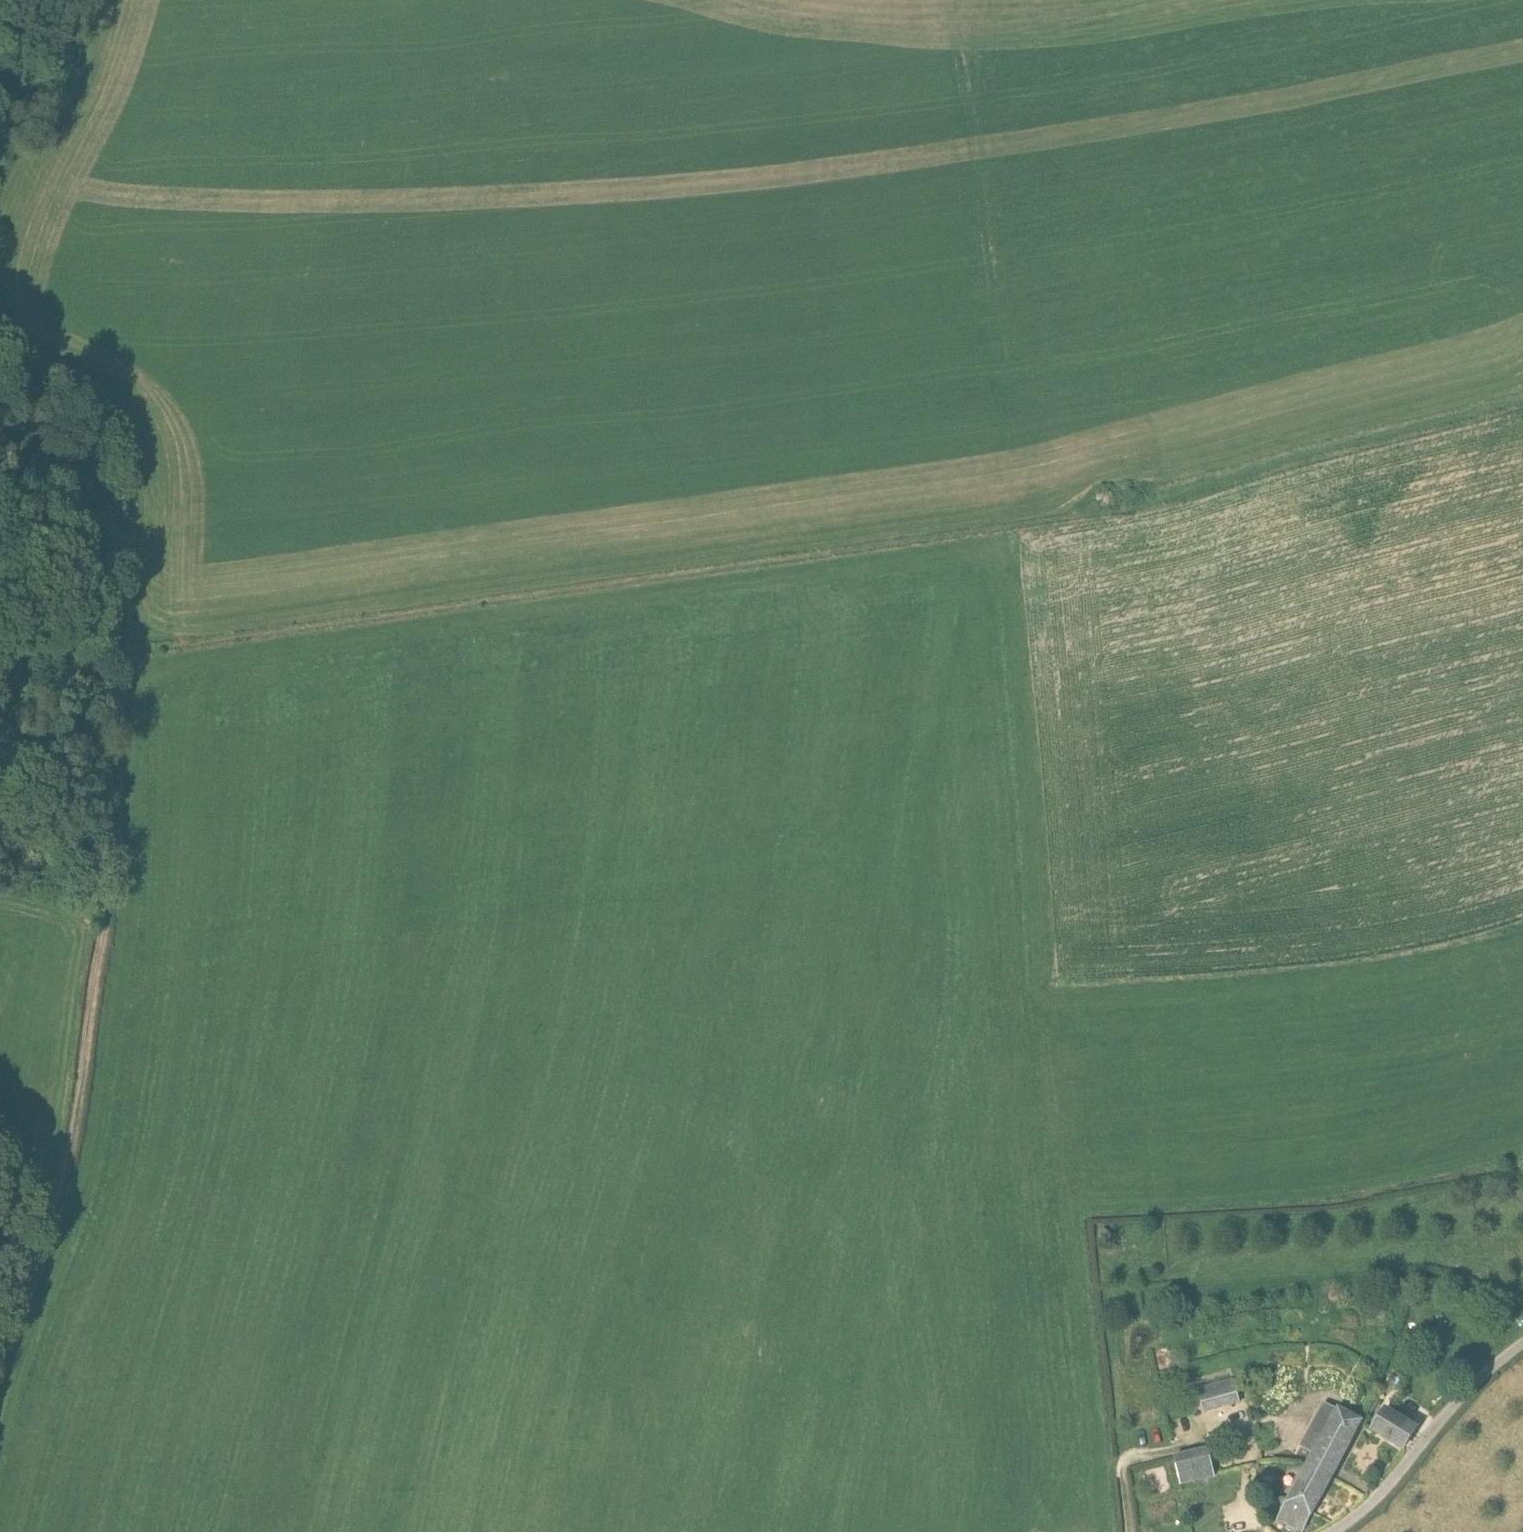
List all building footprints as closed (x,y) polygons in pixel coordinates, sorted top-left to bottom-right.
[(1241,1403),(1234,1378),(1197,1388),(1203,1413),(1241,1403)] [(1377,1405),(1380,1396),(1375,1394),(1371,1403),(1377,1405)] [(1314,1455),(1313,1458),(1335,1469),(1361,1422),(1325,1402),(1302,1448),(1314,1455)] [(1386,1410),(1373,1430),(1404,1449),(1416,1430),(1386,1410)] [(1179,1482),(1214,1475),(1208,1448),(1174,1456),(1179,1482)] [(1302,1530),(1335,1469),(1313,1458),(1281,1519),(1302,1530)]
